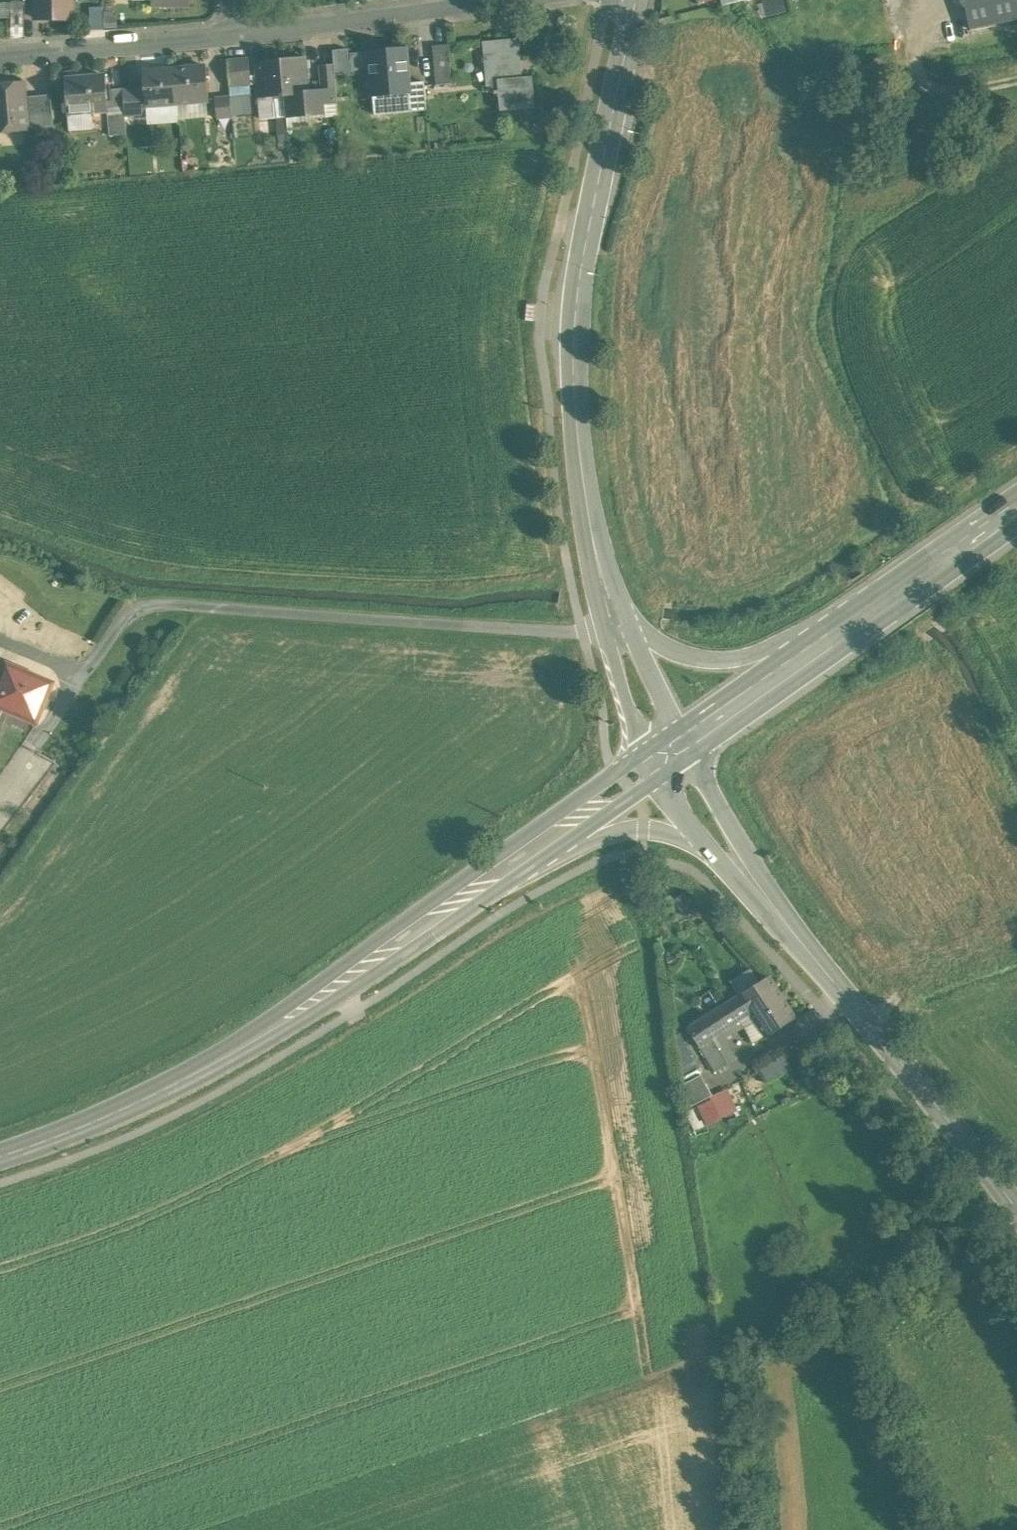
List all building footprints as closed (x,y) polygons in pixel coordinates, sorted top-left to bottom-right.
[(36,18),(72,18),(72,0),(36,0),(36,18)] [(967,27),(1016,18),(1016,0),(962,0),(967,27)] [(519,38),(483,41),(487,92),(495,91),(495,93),(499,93),(500,110),(536,107),(533,75),(522,76),(519,38)] [(449,44),(433,45),(437,84),(452,83),(449,44)] [(406,48),(369,51),(373,94),(374,94),(375,114),(411,111),(409,83),(406,48)] [(348,49),(333,50),(336,74),(350,73),(348,49)] [(333,50),(319,51),(321,75),(336,74),(333,50)] [(298,57),(281,59),(286,116),(296,114),(294,95),(309,93),(307,68),(299,68),(298,57)] [(281,59),(263,60),(263,67),(256,68),(259,98),(260,98),(274,96),(276,116),(276,117),(286,116),(281,59)] [(206,66),(174,68),(177,102),(209,100),(206,66)] [(174,68),(142,71),(146,105),(177,102),(174,68)] [(105,75),(65,78),(68,113),(108,110),(106,90),(105,75)] [(424,81),(409,83),(411,110),(427,109),(424,81)] [(0,84),(0,130),(28,128),(25,96),(23,82),(0,84)] [(138,87),(123,88),(125,109),(125,116),(141,115),(138,87)] [(123,88),(106,90),(108,110),(125,109),(123,88)] [(51,94),(25,96),(28,128),(54,125),(51,94)] [(230,96),(215,98),(217,117),(232,116),(230,96)] [(274,96),(260,98),(261,118),(276,116),(274,96)] [(125,109),(108,110),(110,135),(127,133),(125,116),(125,109)] [(536,304),(527,303),(526,320),(534,321),(536,304)] [(7,662),(0,679),(0,707),(4,708),(37,722),(43,708),(47,707),(50,699),(48,696),(54,681),(7,662)] [(797,1017),(770,974),(720,1006),(732,1025),(741,1019),(750,1013),(756,1022),(746,1027),(745,1028),(753,1041),(765,1035),(766,1037),(797,1017)] [(720,1006),(688,1026),(700,1045),(712,1037),(732,1025),(720,1006)] [(750,1013),(741,1019),(746,1027),(756,1022),(750,1013)] [(676,1034),(683,1072),(698,1064),(680,1031),(676,1034)] [(728,1062),(712,1037),(700,1045),(716,1070),(728,1062)] [(766,1079),(791,1067),(783,1053),(758,1065),(766,1079)] [(701,1074),(680,1085),(686,1095),(707,1084),(701,1074)] [(707,1084),(686,1095),(691,1106),(713,1094),(707,1084)] [(729,1090),(710,1099),(719,1118),(737,1108),(729,1090)] [(710,1099),(699,1105),(708,1123),(719,1118),(710,1099)] [(708,1123),(699,1105),(686,1111),(694,1129),(708,1123)]
